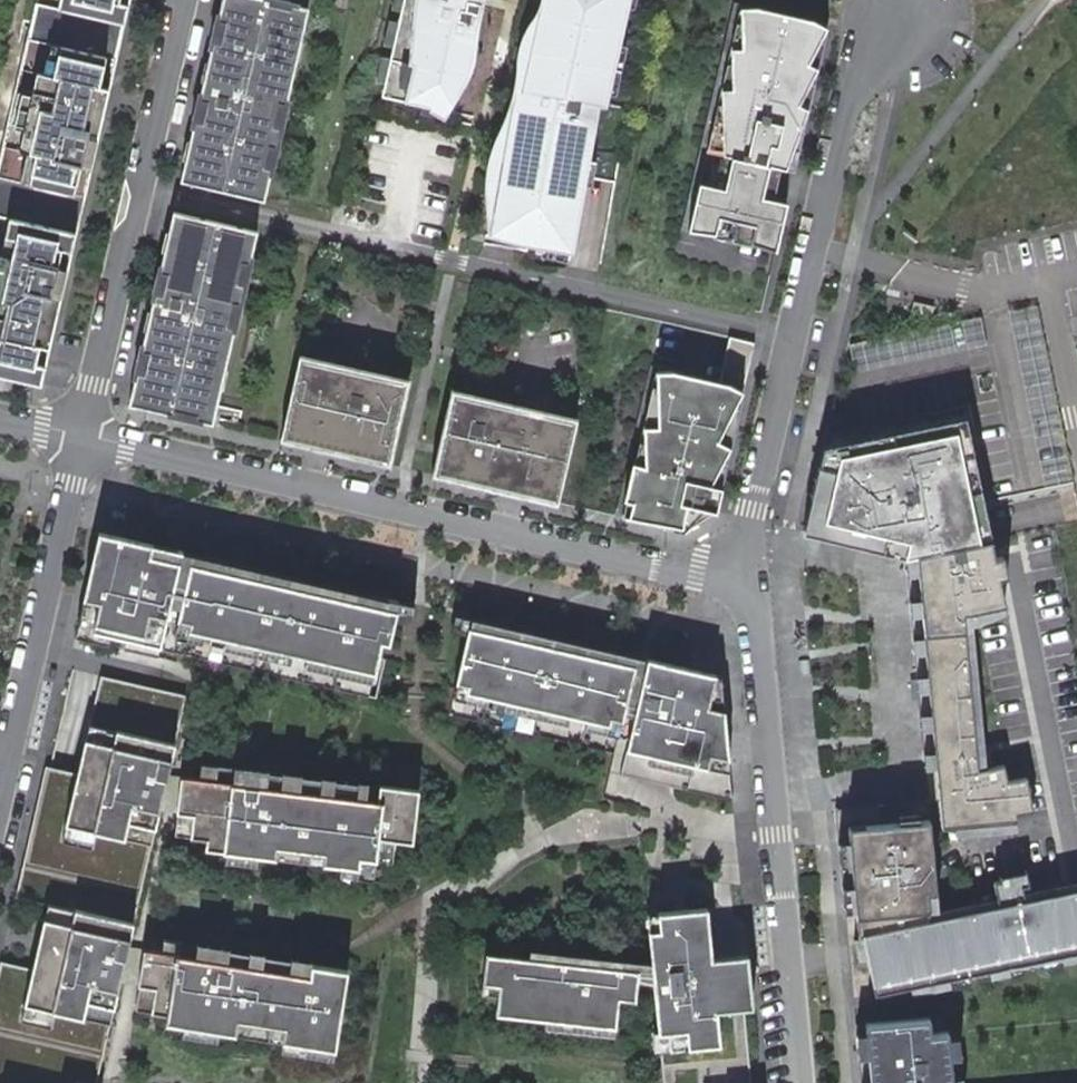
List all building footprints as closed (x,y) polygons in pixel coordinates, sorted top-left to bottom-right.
[(0,172),(0,373),(43,384),(130,0),(40,0),(0,172)] [(283,0),(225,0),(183,179),(268,199),(310,6),(283,0)] [(388,92),(433,103),(432,108),(447,115),(477,59),(477,39),(480,38),(481,19),(483,17),(486,0),(408,0),(388,92)] [(535,12),(524,30),(519,47),(519,76),(498,133),(487,163),(486,186),(491,234),(575,250),(584,198),(601,105),(608,104),(631,0),(542,0),(535,12)] [(824,31),(739,11),(686,232),(771,252),(824,31)] [(259,230),(177,210),(133,401),(218,423),(259,230)] [(335,371),(290,361),(270,445),(316,456),(382,471),(402,387),(335,371)] [(676,370),(660,369),(661,425),(648,425),(649,466),(637,462),(628,496),(636,497),(632,515),(685,525),(689,501),(719,509),(723,485),(712,484),(732,444),(720,440),(745,390),(732,382),(676,370)] [(535,416),(444,396),(426,482),(516,503),(531,507),(559,477),(569,423),(535,416)] [(825,461),(810,457),(790,524),(898,551),(979,531),(977,522),(974,501),(960,504),(955,492),(968,488),(949,425),(827,448),(825,461)] [(396,609),(89,538),(78,584),(82,591),(91,593),(80,640),(365,706),(378,653),(386,655),(396,609)] [(988,769),(974,625),(969,626),(968,613),(980,611),(975,585),(976,585),(975,566),(995,562),(991,544),(911,559),(933,804),(839,812),(848,903),(895,899),(896,911),(942,907),(934,815),(946,813),(947,825),(985,822),(980,798),(1018,790),(1013,764),(988,769)] [(628,671),(461,640),(451,692),(462,694),(460,703),(523,715),(524,708),(544,712),(542,724),(602,735),(603,728),(613,730),(610,746),(618,748),(611,788),(723,815),(714,683),(640,669),(637,689),(625,687),(628,671)] [(168,778),(177,741),(89,721),(61,845),(95,853),(103,826),(128,832),(130,820),(157,824),(168,778)] [(421,788),(236,762),(205,758),(202,776),(187,775),(182,808),(199,809),(196,835),(215,836),(215,844),(235,845),(234,856),(262,861),(265,849),(349,859),(348,869),(375,873),(379,833),(396,836),(403,833),(416,835),(421,788)] [(867,934),(879,989),(1076,947),(1076,889),(867,934)] [(133,921),(51,902),(21,1022),(54,1029),(57,1009),(83,1016),(76,1053),(96,1057),(104,1049),(110,1025),(116,1027),(139,928),(133,921)] [(658,925),(647,926),(658,1043),(716,1037),(713,1006),(749,1003),(744,952),(708,956),(703,905),(656,910),(658,925)] [(315,960),(168,936),(166,950),(146,947),(142,983),(159,983),(155,1011),(167,1014),(167,1025),(184,1030),(188,1042),(225,1043),(226,1037),(238,1039),(289,1048),(288,1056),(332,1062),(349,970),(315,964),(315,960)] [(633,1023),(635,1002),(639,962),(488,948),(485,978),(503,980),(500,1011),(633,1023)] [(875,1082),(957,1082),(951,1027),(935,1029),(934,1013),(868,1019),(875,1082)]
